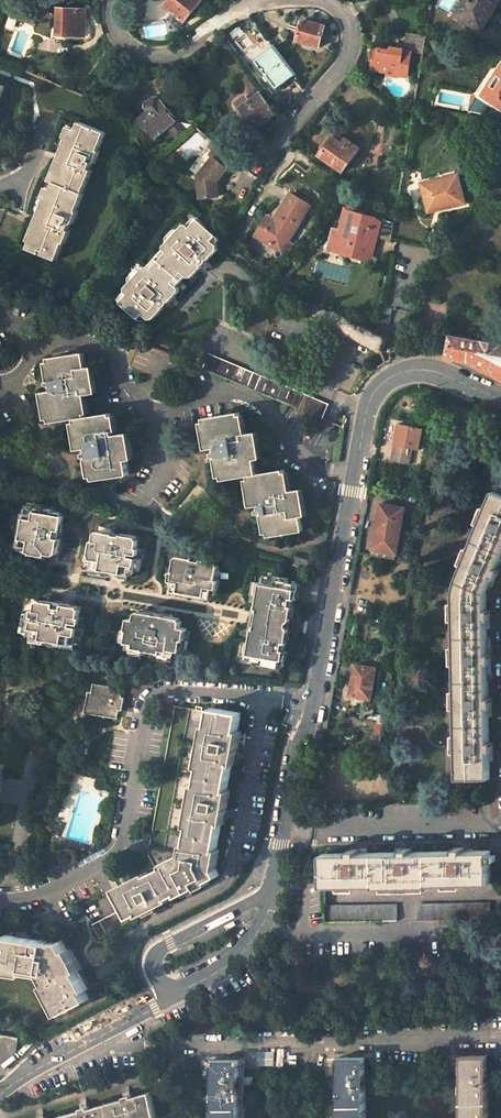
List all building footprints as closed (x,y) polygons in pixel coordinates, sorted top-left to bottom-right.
[(166,6),(185,22),(203,1),(202,0),(171,0),(166,6)] [(456,13),(456,15),(481,30),(492,12),(489,11),(495,0),(464,0),(456,13)] [(60,9),(59,36),(82,36),(82,22),(86,22),(87,10),(60,9)] [(21,20),(34,25),(37,17),(24,12),(21,20)] [(303,20),(297,41),(319,48),(326,26),(303,20)] [(275,46),(256,61),(277,90),(296,75),(275,46)] [(375,48),(372,69),(388,72),(388,75),(399,77),(400,76),(407,77),(411,53),(404,52),(404,50),(392,48),(393,51),(375,48)] [(487,87),(488,87),(483,95),(500,108),(500,67),(487,87)] [(250,103),(241,110),(256,130),(265,123),(264,121),(276,111),(262,92),(249,102),(250,103)] [(149,111),(140,119),(155,138),(169,127),(172,130),(171,131),(177,138),(186,132),(156,95),(144,105),(149,111)] [(335,105),(328,111),(336,122),(344,117),(335,105)] [(35,230),(28,247),(55,260),(63,242),(65,243),(70,230),(68,229),(70,224),(71,224),(78,211),(77,210),(84,193),(83,193),(93,170),(89,168),(91,163),(95,164),(101,150),(100,150),(107,132),(82,122),(79,129),(77,128),(72,139),(75,140),(72,147),(68,145),(60,163),(64,165),(61,172),(59,171),(55,181),(57,182),(50,198),(52,199),(48,207),(44,205),(37,223),(40,224),(37,231),(35,230)] [(333,136),(319,155),(342,172),(359,148),(345,139),(342,143),(333,136)] [(226,167),(234,158),(219,145),(210,155),(213,157),(198,176),(200,198),(219,196),(217,182),(228,169),(226,167)] [(458,175),(422,183),(429,211),(451,205),(451,206),(465,203),(465,202),(458,175)] [(263,225),(257,236),(282,248),(305,200),(285,190),(267,227),(263,225)] [(336,229),(331,246),(360,253),(362,258),(371,260),(378,235),(392,238),(395,224),(349,211),(343,231),(336,229)] [(133,293),(124,304),(142,320),(146,315),(152,320),(156,319),(165,309),(163,307),(168,306),(170,301),(171,302),(180,292),(180,287),(176,285),(186,274),(189,277),(194,278),(204,267),(203,266),(207,264),(208,260),(210,260),(218,250),(219,247),(213,241),(218,236),(200,220),(193,228),(189,224),(185,226),(167,246),(166,250),(169,253),(155,268),(152,266),(147,267),(130,286),(129,289),(133,293)] [(169,253),(166,250),(159,258),(162,260),(169,253)] [(159,258),(152,266),(155,268),(162,260),(159,258)] [(389,336),(307,299),(302,311),(385,353),(389,336)] [(452,337),(451,346),(436,344),(435,352),(449,355),(449,356),(469,359),(500,377),(500,347),(452,337)] [(89,447),(94,479),(128,473),(125,458),(128,458),(124,431),(114,433),(110,412),(84,415),(81,394),(93,392),(89,365),(86,366),(83,352),(49,357),(54,390),(46,390),(50,421),(76,417),(80,448),(89,447)] [(323,420),(329,406),(208,354),(202,369),(206,371),(206,370),(275,399),(275,400),(323,420)] [(263,506),(268,539),(303,533),(301,518),(304,518),(300,492),(289,494),(285,471),(260,476),(257,461),(260,461),(256,434),(245,436),(242,414),(207,419),(212,449),(220,448),(225,481),(250,477),(255,508),(263,506)] [(398,423),(391,461),(410,464),(413,448),(420,449),(424,428),(398,423)] [(458,779),(490,778),(490,760),(493,760),(493,742),(489,742),(489,716),(492,716),(492,698),(488,698),(488,673),(491,672),(491,654),(487,654),(487,628),(490,628),(490,610),(487,610),(486,593),(489,585),(492,587),(499,569),(496,568),(500,557),(500,495),(493,491),(473,541),(457,581),(454,594),(456,638),(456,681),(457,726),(458,779)] [(20,534),(17,543),(25,545),(25,549),(43,552),(42,555),(49,557),(50,552),(56,553),(60,550),(63,536),(61,535),(62,528),(65,528),(68,513),(66,510),(57,508),(57,506),(50,505),(50,507),(32,503),(30,513),(22,511),(17,533),(20,534)] [(397,551),(405,508),(381,503),(373,547),(397,551)] [(95,546),(91,564),(104,567),(103,569),(126,574),(127,571),(135,573),(138,558),(132,557),(133,554),(141,556),(143,550),(140,549),(141,540),(139,537),(104,528),(98,532),(96,539),(94,539),(93,545),(95,546)] [(396,559),(397,551),(373,547),(372,555),(396,559)] [(175,590),(209,596),(211,587),(217,588),(219,579),(217,578),(219,566),(217,562),(203,559),(203,557),(195,555),(194,558),(180,555),(176,558),(174,571),(172,571),(170,580),(177,581),(175,590)] [(306,570),(309,562),(297,558),(294,566),(306,570)] [(271,577),(261,575),(260,579),(258,578),(255,593),(258,594),(253,624),(250,640),(248,640),(246,653),(248,653),(247,661),(255,663),(255,666),(273,669),(273,666),(281,667),(285,665),(298,584),(295,581),(288,579),(288,576),(272,574),(271,577)] [(29,593),(23,622),(28,623),(26,632),(45,635),(45,638),(66,642),(67,640),(74,642),(75,634),(79,635),(80,628),(73,627),(74,623),(82,625),(83,618),(80,618),(81,610),(79,606),(71,605),(71,607),(64,606),(64,603),(57,602),(57,599),(29,593)] [(179,617),(139,610),(135,612),(134,618),(128,617),(126,629),(128,630),(127,640),(137,642),(136,648),(142,649),(141,655),(161,659),(162,652),(168,653),(169,648),(180,650),(182,639),(184,639),(186,627),(180,626),(181,620),(179,617)] [(355,665),(350,696),(371,699),(376,668),(355,665)] [(89,692),(86,713),(119,718),(120,709),(122,710),(124,697),(121,697),(123,689),(95,684),(93,692),(89,692)] [(125,908),(131,921),(139,916),(140,919),(173,902),(172,900),(178,897),(179,899),(199,889),(200,891),(211,886),(209,884),(221,878),(217,871),(221,851),(218,851),(222,825),(225,825),(231,791),(228,791),(233,765),(236,765),(242,731),(239,730),(243,713),(212,707),(211,713),(209,725),(206,725),(198,767),(201,768),(198,785),(195,785),(188,827),(191,828),(188,846),(185,845),(183,856),(163,866),(164,868),(158,872),(149,876),(147,874),(116,890),(125,908)] [(492,866),(500,866),(500,838),(491,838),(491,851),(492,866)] [(324,854),(324,886),(377,885),(377,886),(430,885),(430,883),(492,882),(492,866),(491,851),(465,851),(465,848),(455,848),(455,851),(412,852),(412,849),(402,849),(403,853),(359,853),(359,850),(350,850),(349,853),(324,854)] [(418,905),(419,920),(438,920),(491,919),(491,903),(418,905)] [(325,907),(325,922),(403,922),(402,906),(325,907)] [(25,973),(25,969),(43,972),(48,982),(45,984),(60,1014),(90,999),(85,990),(88,989),(78,970),(81,968),(71,947),(68,949),(63,940),(62,938),(56,941),(6,933),(5,935),(0,935),(0,968),(25,973)] [(15,1051),(17,1037),(0,1034),(0,1049),(15,1051)] [(487,1055),(461,1056),(462,1073),(462,1103),(488,1102),(487,1055)] [(365,1058),(338,1058),(339,1076),(340,1105),(366,1105),(365,1058)] [(239,1060),(213,1061),(214,1108),(240,1107),(239,1060)] [(107,1104),(111,1117),(157,1117),(158,1117),(151,1092),(133,1097),(132,1094),(125,1096),(125,1099),(107,1104)] [(462,1103),(462,1117),(489,1117),(488,1102),(462,1103)] [(64,1115),(65,1117),(111,1117),(107,1104),(89,1108),(89,1106),(82,1108),(82,1110),(64,1115)] [(340,1105),(340,1117),(366,1117),(366,1105),(340,1105)] [(214,1108),(214,1117),(241,1117),(240,1107),(214,1108)]
